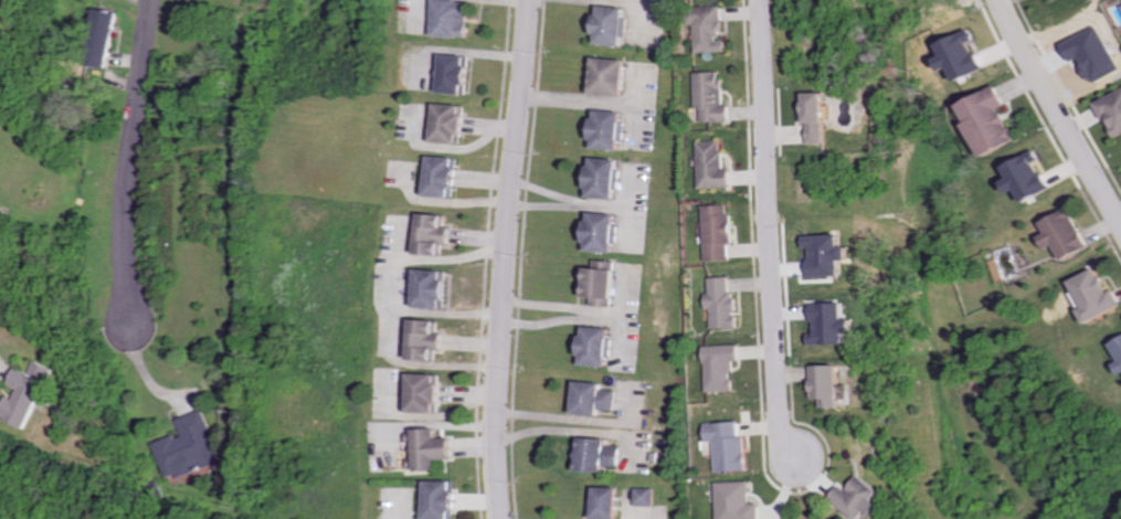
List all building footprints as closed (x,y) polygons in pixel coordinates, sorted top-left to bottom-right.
[(472,0),(438,0),(437,36),(471,37),(472,0)] [(627,6),(600,5),(599,43),(626,44),(627,6)] [(731,51),(730,40),(727,40),(726,5),(697,6),(699,52),(731,51)] [(115,66),(125,12),(103,8),(94,62),(115,66)] [(964,80),(990,69),(979,41),(983,39),(979,29),(946,43),(952,55),(943,59),(948,71),(958,67),(964,80)] [(443,92),(470,94),(472,55),(445,54),(443,92)] [(625,95),(626,58),(595,58),(595,94),(625,95)] [(704,122),(734,121),(734,105),(726,105),(725,71),(697,72),(698,108),(704,108),(704,122)] [(991,156),(1025,140),(1009,107),(1014,105),(1005,86),(966,105),(991,156)] [(814,91),(813,142),(833,143),(834,92),(814,91)] [(1107,121),(1112,119),(1120,137),(1120,136),(1120,91),(1098,102),(1107,121)] [(468,104),(439,103),(437,141),(466,143),(468,104)] [(624,111),(597,110),(596,148),(623,149),(624,111)] [(700,141),(702,188),(735,187),(734,168),(726,169),(725,140),(700,141)] [(1057,188),(1043,162),(1048,159),(1043,149),(1011,166),(1018,178),(1011,182),(1017,194),(1024,190),(1031,203),(1057,188)] [(461,196),(463,157),(434,156),(432,195),(461,196)] [(620,158),(592,157),(590,197),(618,198),(620,158)] [(734,260),(733,245),(737,245),(735,204),(706,205),(708,261),(734,260)] [(1070,260),(1096,246),(1074,208),(1049,222),(1054,233),(1048,236),(1054,249),(1062,245),(1070,260)] [(589,251),(617,252),(618,213),(590,212),(589,251)] [(448,253),(448,243),(454,243),(454,226),(450,226),(450,213),(425,213),(424,253),(448,253)] [(818,276),(851,275),(850,259),(860,259),(860,245),(850,246),(850,235),(812,236),(812,247),(817,247),(818,276)] [(591,304),(612,307),(617,262),(595,259),(594,267),(589,267),(585,296),(592,297),(591,304)] [(1120,310),(1120,293),(1119,288),(1113,291),(1102,268),(1076,280),(1081,290),(1077,291),(1092,323),(1120,310)] [(451,269),(422,269),(422,307),(450,307),(451,269)] [(714,328),(742,327),(740,293),(733,293),(732,277),(712,277),(713,294),(709,294),(709,310),(714,310),(714,328)] [(819,303),(820,332),(814,332),(815,344),(854,343),(853,333),(863,333),(863,319),(853,319),(852,302),(819,303)] [(438,360),(439,348),(445,349),(445,332),(441,332),(442,320),(417,319),(415,359),(438,360)] [(611,327),(584,326),(583,365),(610,366),(611,327)] [(709,391),(737,391),(736,361),(743,361),(742,345),(708,346),(709,391)] [(23,367),(16,385),(25,389),(21,399),(12,396),(4,416),(35,428),(59,369),(40,361),(36,372),(23,367)] [(845,365),(817,365),(818,399),(827,399),(827,408),(847,407),(845,365)] [(442,412),(443,374),(415,373),(414,411),(442,412)] [(617,410),(617,390),(604,390),(604,382),(577,381),(576,414),(602,415),(602,409),(617,410)] [(179,419),(185,434),(158,443),(171,480),(222,461),(203,410),(179,419)] [(709,423),(710,442),(718,441),(720,472),(751,470),(749,435),(743,435),(742,421),(709,423)] [(443,469),(443,459),(457,458),(456,438),(442,438),(442,429),(412,430),(412,443),(420,443),(420,455),(414,455),(414,470),(443,469)] [(624,446),(610,446),(610,439),(584,438),(583,471),(610,472),(610,466),(624,467),(624,446)] [(889,491),(865,474),(854,491),(845,485),(835,500),(863,518),(868,518),(875,510),(881,515),(888,504),(883,500),(889,491)] [(459,480),(431,480),(431,518),(460,518),(459,480)] [(720,482),(721,518),(764,518),(763,503),(753,504),(753,481),(720,482)] [(625,487),(602,487),(601,518),(624,518),(625,487)] [(658,505),(659,487),(641,487),(641,505),(658,505)]
